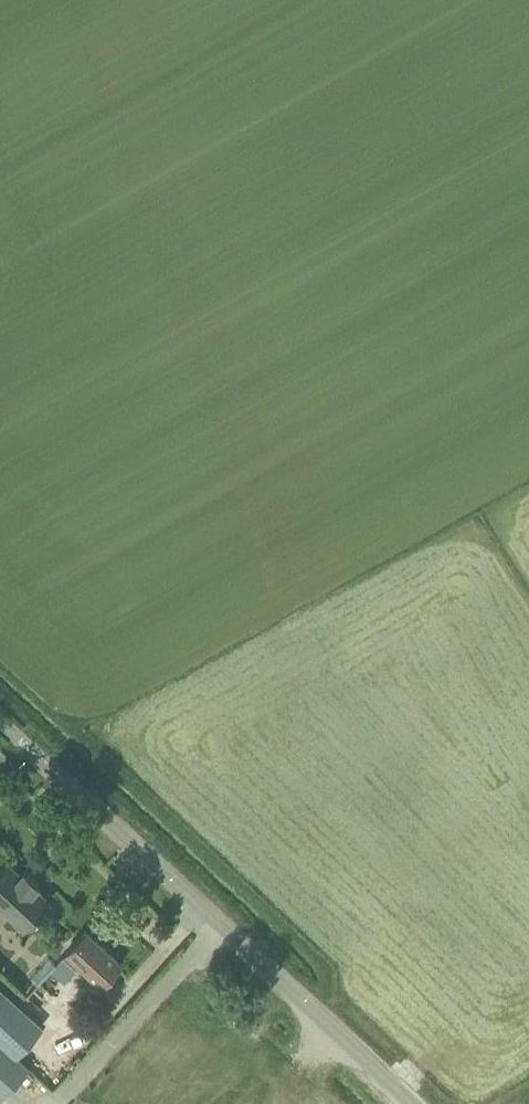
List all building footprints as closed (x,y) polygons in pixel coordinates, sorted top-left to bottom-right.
[(6,859),(0,865),(0,907),(23,928),(50,899),(35,886),(39,883),(23,868),(20,872),(6,859)] [(67,950),(65,952),(102,986),(104,984),(121,965),(84,931),(67,950)] [(32,1017),(0,988),(0,1043),(14,1056),(15,1055),(41,1026),(32,1017)] [(0,1096),(28,1066),(15,1055),(14,1056),(0,1043),(0,1096)]
